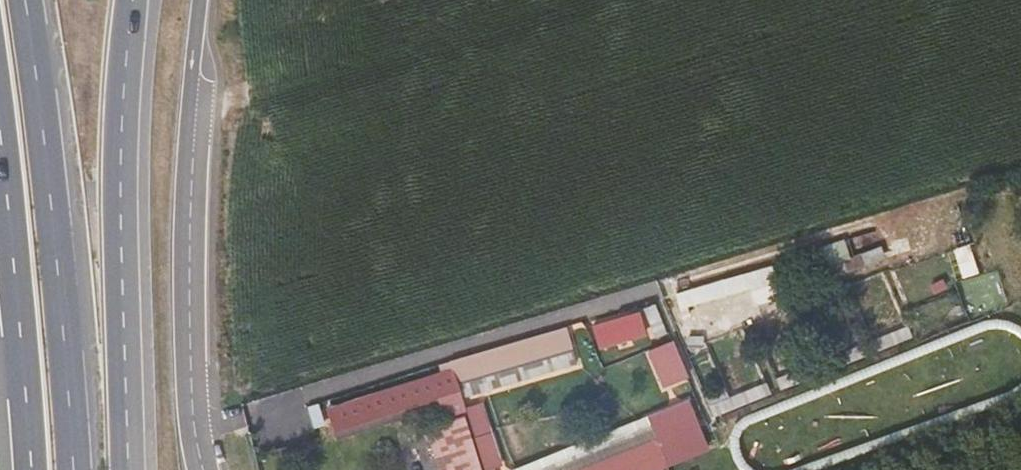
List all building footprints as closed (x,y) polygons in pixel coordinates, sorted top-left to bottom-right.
[(779,265),(679,286),(685,313),(716,307),(714,298),(757,289),(759,301),(786,295),(779,265)] [(640,312),(592,326),(599,349),(646,336),(640,312)] [(322,397),(332,436),(421,412),(437,469),(493,469),(492,466),(501,464),(483,398),(468,403),(466,396),(577,366),(567,330),(322,397)] [(673,341),(647,352),(662,389),(689,378),(673,341)] [(688,400),(648,416),(657,439),(668,467),(708,451),(688,400)] [(657,439),(648,416),(515,469),(581,469),(657,439)] [(657,439),(581,469),(659,469),(668,467),(657,439)]
